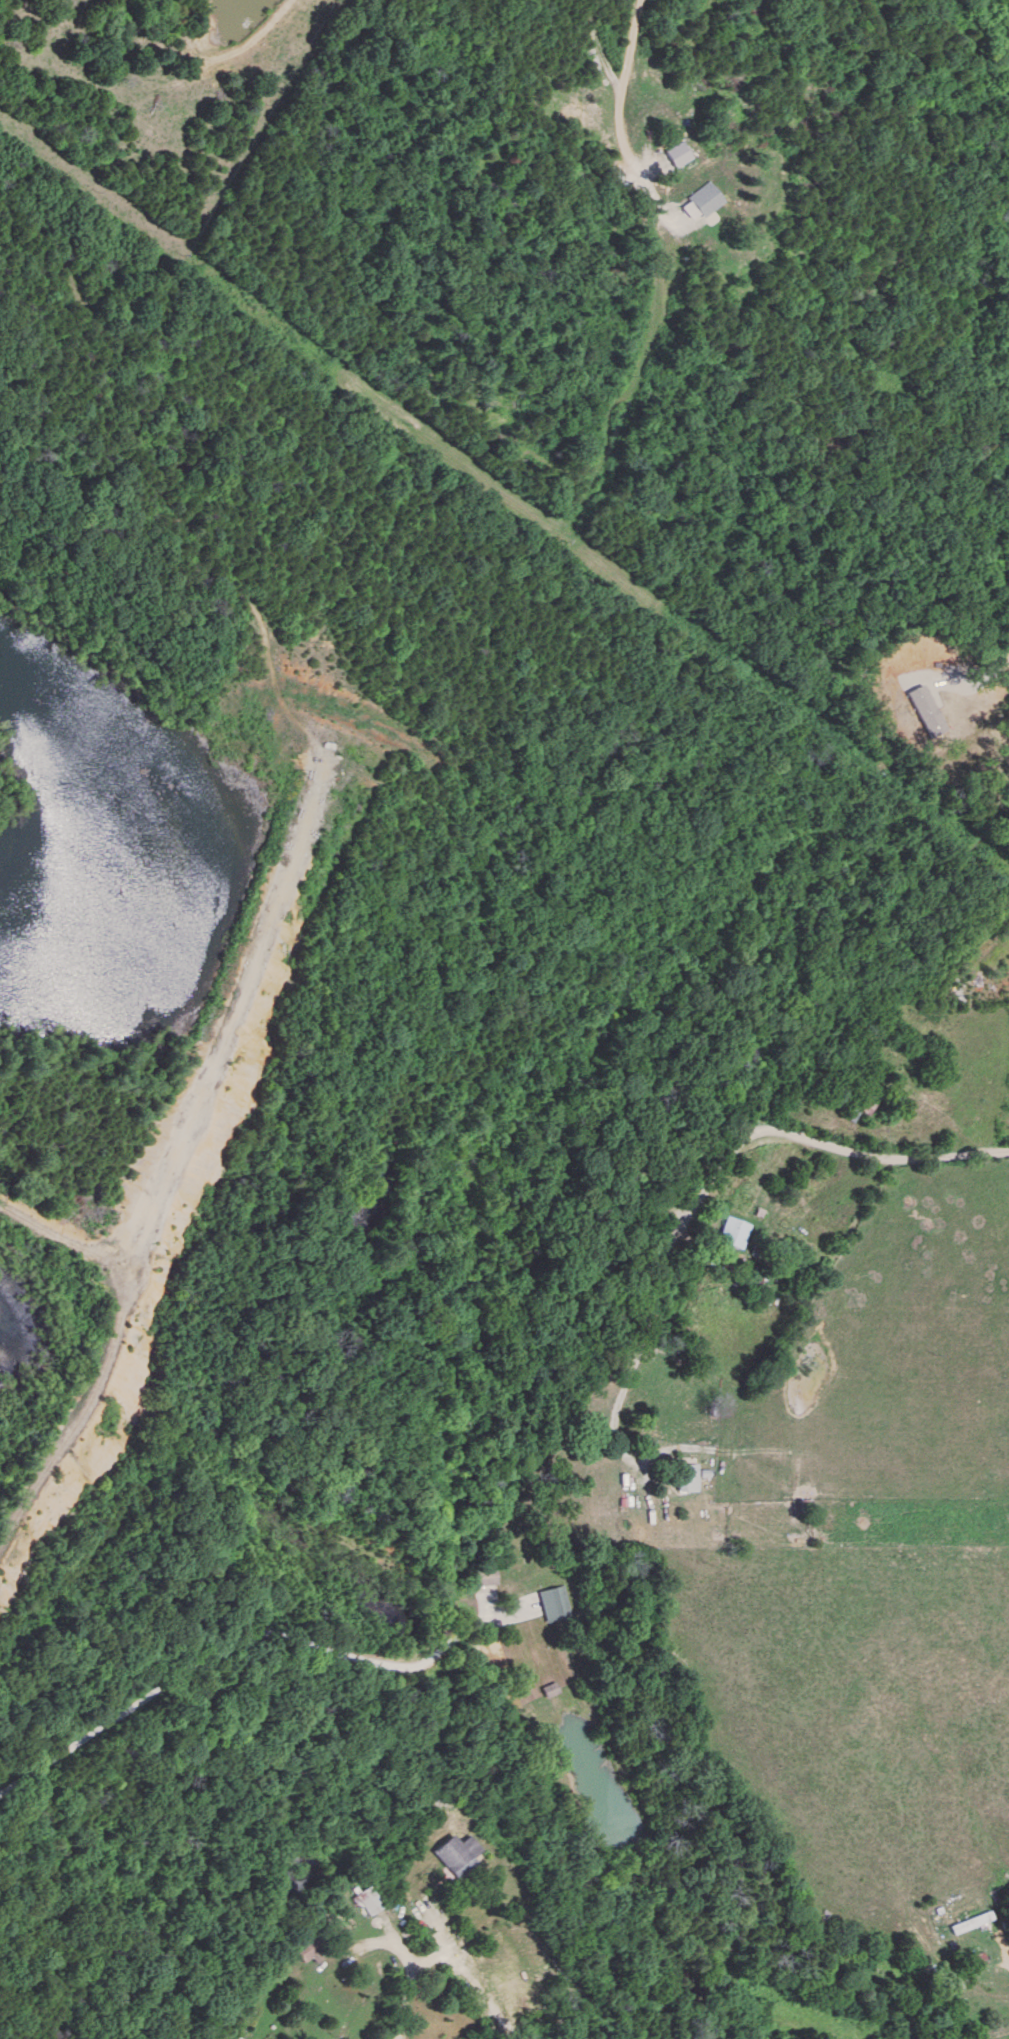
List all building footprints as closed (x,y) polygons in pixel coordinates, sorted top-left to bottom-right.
[(750,1225),(726,1217),(717,1242),(742,1250),(750,1225)] [(672,1491),(694,1491),(694,1464),(672,1464),(672,1491)] [(541,1578),(521,1582),(526,1606),(538,1603),(536,1594),(544,1593),(541,1578)] [(532,1686),(535,1697),(550,1693),(547,1682),(532,1686)] [(479,1848),(465,1832),(453,1843),(444,1833),(426,1850),(453,1882),(474,1864),(468,1858),(479,1848)] [(349,1895),(365,1916),(378,1907),(363,1885),(349,1895)] [(944,1923),(947,1933),(989,1921),(986,1912),(944,1923)] [(286,1949),(297,1963),(318,1946),(307,1933),(286,1949)]
